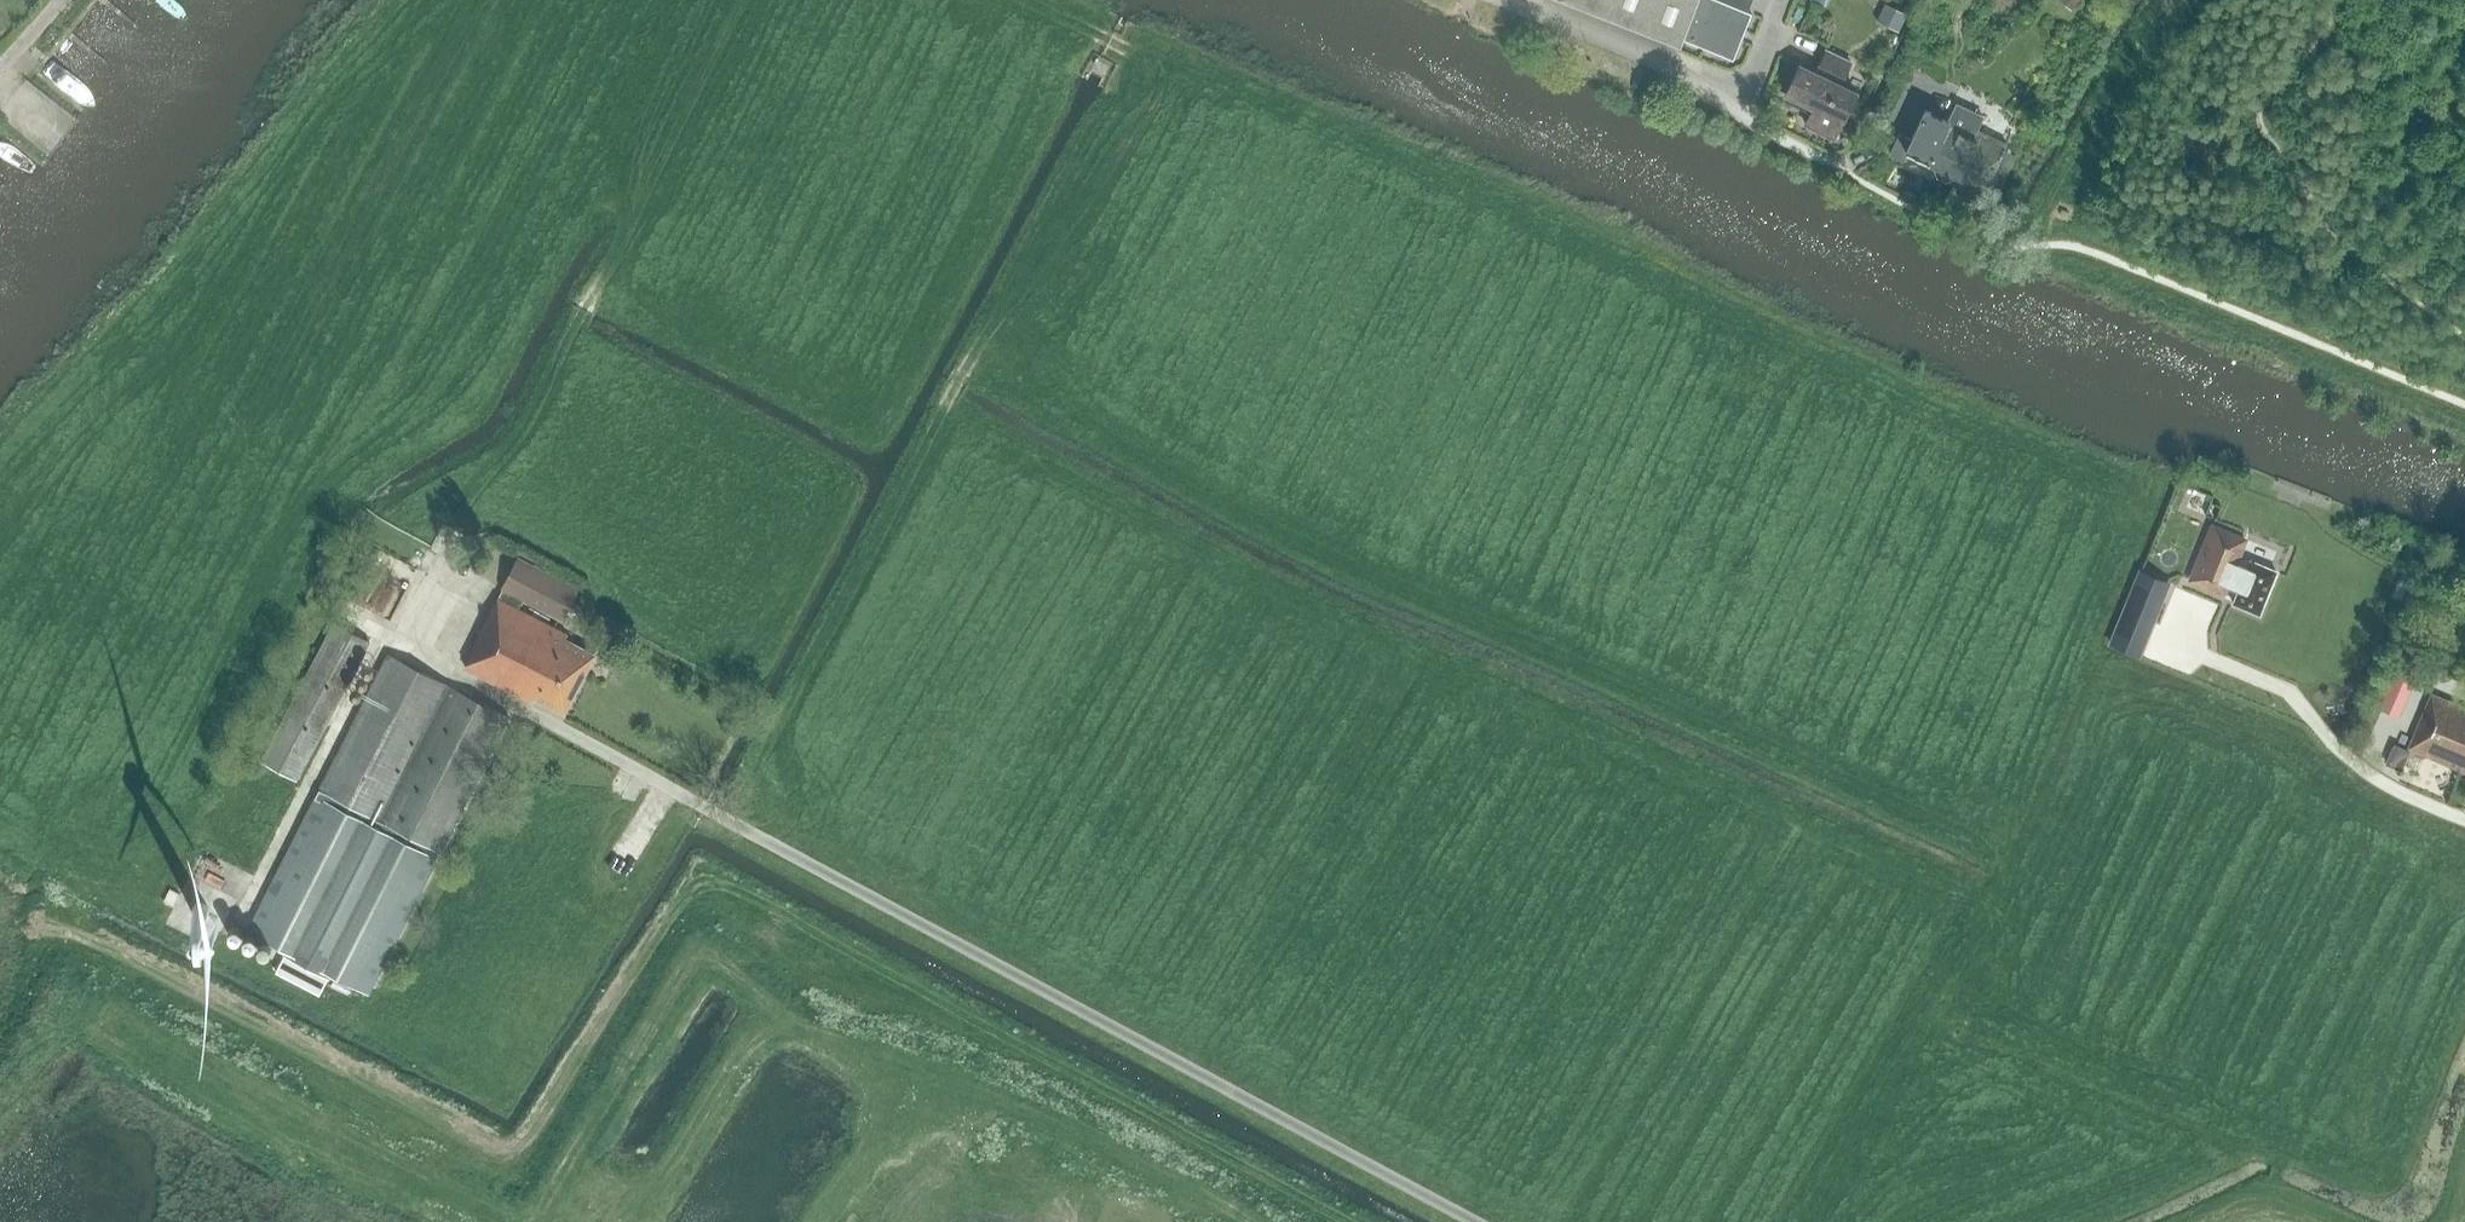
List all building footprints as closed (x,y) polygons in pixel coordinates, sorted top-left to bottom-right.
[(1680,45),(1682,39),(1698,0),(1567,0),(1680,45)] [(1750,12),(1747,11),(1752,0),(1698,0),(1682,39),(1733,60),(1751,13),(1750,12)] [(2059,1),(2071,11),(2080,0),(2060,0),(2059,1)] [(1886,4),(1878,21),(1899,31),(1907,14),(1886,4)] [(1834,138),(1856,92),(1840,84),(1851,62),(1826,50),(1815,72),(1799,64),(1785,93),(1813,107),(1805,124),(1834,138)] [(1984,189),(2003,148),(1974,135),(1982,117),(1956,104),(1948,121),(1925,111),(1911,140),(1899,135),(1890,155),(1902,161),(1907,152),(1935,165),(1934,167),(1937,176),(1945,180),(1954,177),(1955,175),(1984,189)] [(2171,528),(2195,532),(2200,496),(2177,493),(2171,528)] [(2251,563),(2239,558),(2246,541),(2213,527),(2191,581),(2215,591),(2219,583),(2239,591),(2234,605),(2259,615),(2277,572),(2251,562),(2251,563)] [(558,620),(563,611),(575,588),(519,559),(473,646),(476,648),(465,668),(532,703),(535,697),(564,713),(594,655),(565,640),(568,634),(518,607),(521,600),(558,620)] [(2139,570),(2110,640),(2140,653),(2170,583),(2139,570)] [(297,779),(369,642),(334,624),(262,761),(297,779)] [(2403,710),(2425,659),(2401,648),(2378,699),(2403,710)] [(250,927),(247,934),(285,953),(329,976),(368,995),(371,989),(509,716),(388,654),(250,927)] [(2445,701),(2428,693),(2405,748),(2464,773),(2464,709),(2445,701)] [(320,994),(329,976),(285,953),(276,971),(320,994)]
